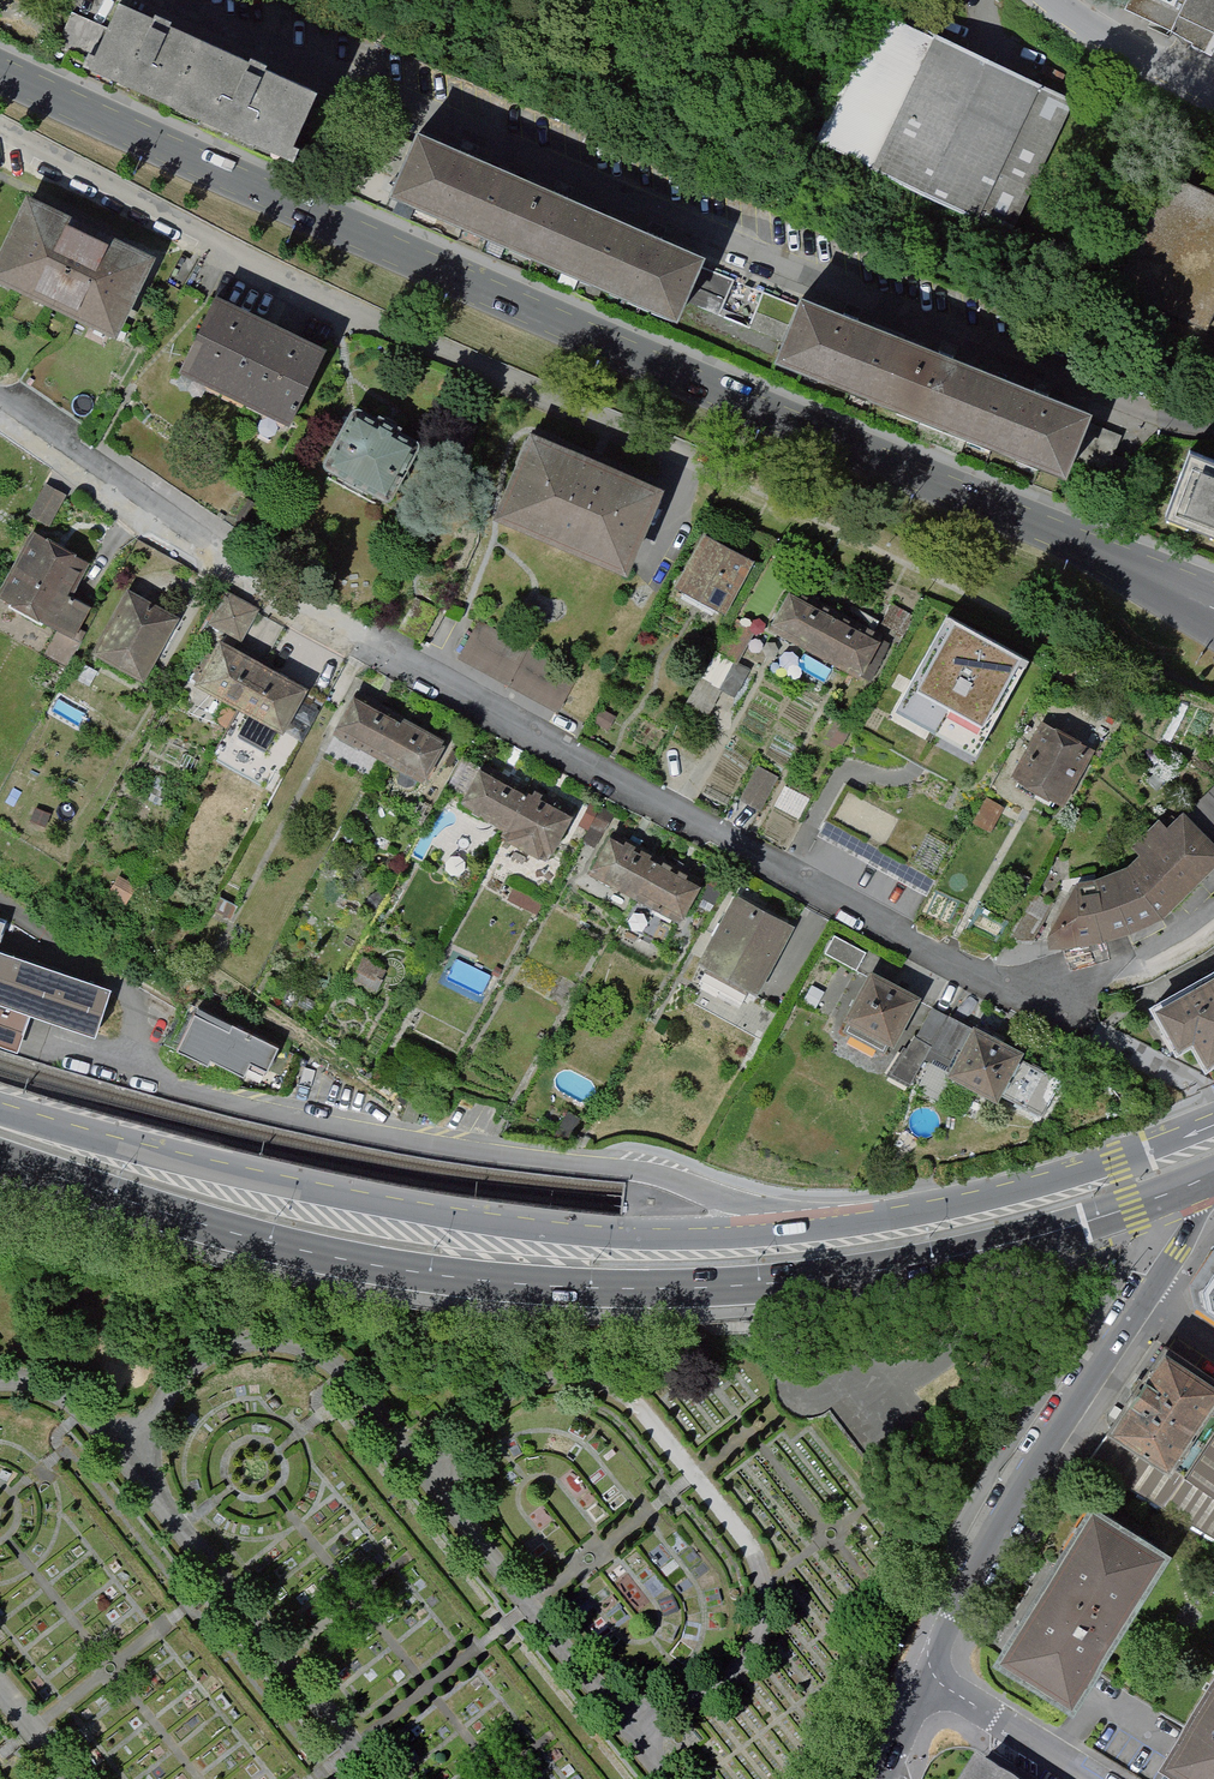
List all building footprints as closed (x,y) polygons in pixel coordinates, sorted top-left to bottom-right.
[(98,61),(300,155),(330,93),(131,0),(126,0),(98,61)] [(1126,11),(1213,53),(1213,50),(1213,0),(1131,0),(1126,11)] [(881,11),(821,144),(1021,233),(1081,100),(938,36),(881,11)] [(386,190),(669,316),(696,256),(413,130),(386,190)] [(1209,329),(1213,319),(1213,199),(1169,178),(1118,287),(1209,329)] [(33,193),(0,263),(0,278),(123,337),(163,255),(33,193)] [(779,356),(1069,476),(1097,410),(807,290),(779,356)] [(224,295),(186,370),(298,425),(335,351),(224,295)] [(362,412),(333,466),(399,501),(427,447),(362,412)] [(539,429),(501,513),(636,573),(674,489),(539,429)] [(1157,520),(1213,542),(1213,476),(1180,463),(1157,520)] [(47,478),(30,509),(50,519),(67,488),(47,478)] [(36,526),(0,589),(75,631),(90,604),(73,594),(93,558),(36,526)] [(707,532),(679,583),(729,611),(758,559),(707,532)] [(130,582),(94,645),(146,674),(182,612),(130,582)] [(226,585),(209,617),(245,636),(262,604),(226,585)] [(796,587),(776,624),(868,675),(888,638),(796,587)] [(1031,660),(936,607),(884,701),(978,754),(1031,660)] [(475,628),(458,657),(557,712),(573,683),(475,628)] [(220,631),(196,676),(288,726),(311,683),(328,692),(344,663),(324,652),(309,679),(220,631)] [(358,685),(335,727),(425,776),(448,734),(358,685)] [(1048,718),(1016,774),(1069,803),(1101,747),(1048,718)] [(486,761),(467,797),(514,821),(508,834),(554,857),(579,809),(486,761)] [(760,766),(741,799),(760,810),(780,778),(760,766)] [(1060,944),(1104,941),(1139,931),(1170,913),(1202,888),(1213,876),(1213,834),(1190,811),(1174,825),(1163,817),(1136,844),(1143,851),(1133,863),(1102,875),(1079,880),(1053,929),(1060,944)] [(610,832),(590,870),(682,919),(702,881),(610,832)] [(738,888),(700,958),(759,990),(797,920),(738,888)] [(0,948),(0,1039),(17,1045),(32,1007),(95,1029),(110,985),(0,948)] [(875,966),(850,1014),(899,1040),(924,992),(875,966)] [(1150,1003),(1173,1044),(1188,1036),(1205,1067),(1208,1065),(1213,1062),(1213,968),(1150,1003)] [(202,1004),(182,1038),(212,1057),(213,1052),(248,1071),(254,1054),(271,1064),(281,1041),(202,1004)] [(980,1017),(953,1065),(1004,1093),(1031,1046),(980,1017)] [(1202,1290),(1207,1310),(1213,1315),(1213,1275),(1202,1290)] [(1160,1348),(1089,1458),(1213,1538),(1213,1383),(1160,1348)] [(1078,1698),(1176,1542),(1095,1491),(997,1647),(1078,1698)] [(1164,1752),(1207,1778),(1213,1778),(1213,1673),(1164,1752)] [(967,1778),(997,1778),(976,1765),(967,1778)]
